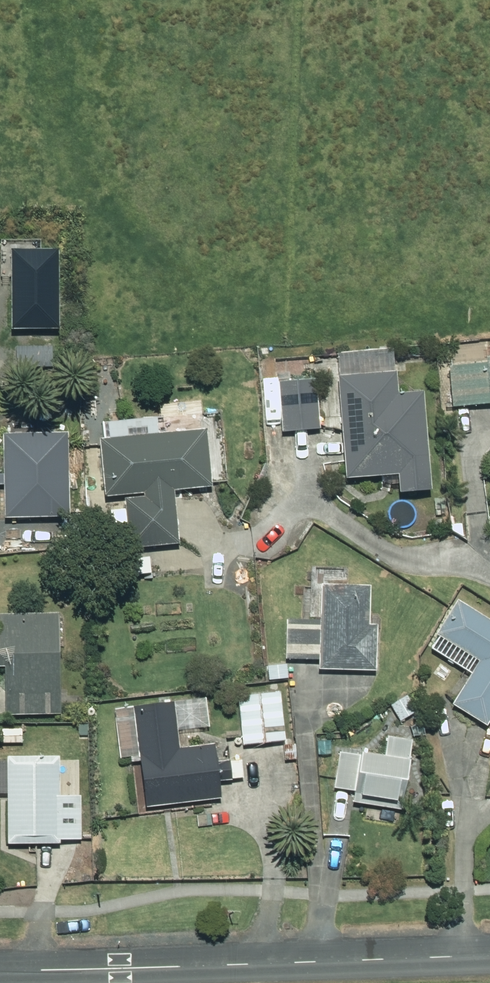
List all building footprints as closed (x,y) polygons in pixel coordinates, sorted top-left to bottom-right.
[(20,293),(19,281),(0,283),(0,295),(20,293)] [(454,366),(458,406),(489,403),(489,362),(454,366)] [(343,377),(352,478),(404,474),(406,492),(437,489),(428,390),(403,392),(401,371),(343,377)] [(281,372),(281,380),(292,380),(292,372),(281,372)] [(320,378),(283,381),(286,431),(324,428),(320,378)] [(178,490),(216,487),(210,430),(105,440),(109,496),(148,493),(149,497),(130,499),(135,549),(183,544),(178,490)] [(7,436),(9,518),(73,516),(71,434),(7,436)] [(326,585),(324,669),(380,670),(382,625),(374,625),(375,586),(326,585)] [(440,634),(484,661),(457,705),(489,725),(489,617),(462,600),(440,634)] [(63,615),(2,616),(3,666),(9,666),(10,715),(65,715),(63,615)] [(289,663),(270,664),(271,680),(290,678),(289,663)] [(240,695),(245,745),(289,741),(283,691),(240,695)] [(394,705),(403,721),(420,711),(410,695),(394,705)] [(223,778),(235,777),(233,760),(220,761),(218,744),(183,748),(178,702),(117,710),(123,759),(143,756),(149,808),(224,798),(223,778)] [(24,742),(24,729),(0,729),(0,742),(24,742)] [(365,752),(358,803),(406,810),(407,795),(411,795),(417,740),(390,736),(388,756),(365,752)] [(291,742),(275,743),(276,752),(291,750),(291,742)] [(64,757),(10,757),(10,760),(0,760),(0,793),(11,793),(11,844),(63,844),(63,840),(85,840),(84,796),(64,796),(64,757)]
